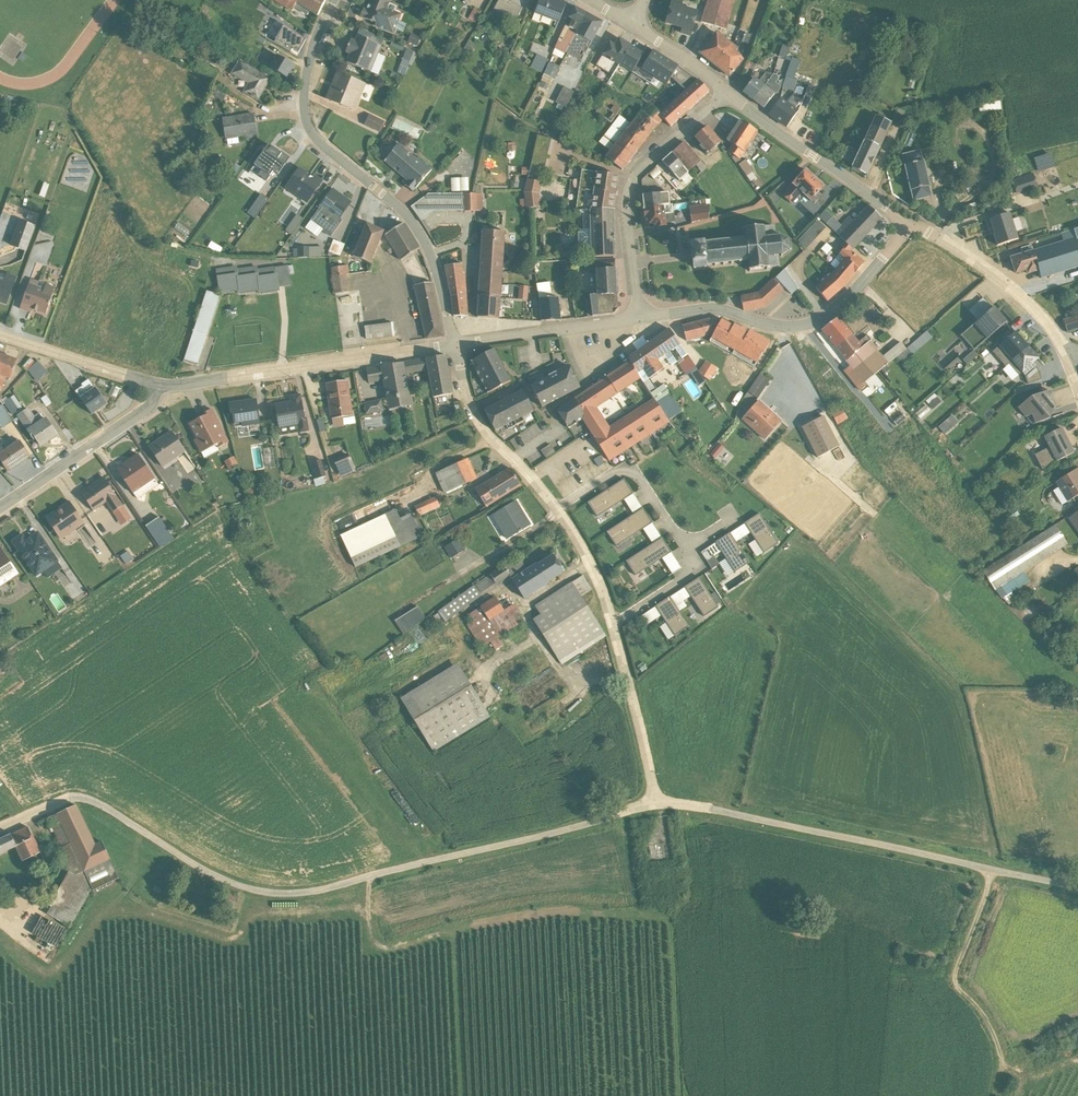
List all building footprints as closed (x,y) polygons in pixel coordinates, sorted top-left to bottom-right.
[(317,16),(325,0),(271,0),(291,12),(293,9),(306,16),(309,11),(317,16)] [(402,33),(406,25),(398,21),(401,15),(386,9),(390,1),(387,0),(370,0),(366,10),(363,9),(359,17),(360,17),(375,24),(374,27),(393,35),(395,30),(402,33)] [(490,15),(512,26),(521,8),(507,1),(507,0),(509,1),(509,0),(498,0),(490,15)] [(534,14),(542,17),(541,19),(550,22),(550,21),(558,23),(565,5),(552,0),(539,0),(534,14)] [(679,0),(671,0),(665,24),(682,29),(680,34),(690,36),(697,11),(681,7),(682,1),(679,0)] [(735,0),(707,0),(700,22),(726,30),(735,0)] [(565,52),(586,14),(574,7),(573,7),(554,49),(564,55),(565,52)] [(475,10),(467,22),(473,25),(480,13),(475,10)] [(581,61),(602,23),(586,14),(565,52),(581,61)] [(306,38),(283,23),(274,35),(297,51),(306,38)] [(732,44),(716,32),(699,54),(714,66),(732,44)] [(742,60),(751,35),(744,33),(741,42),(737,48),(732,44),(714,66),(728,77),(742,60)] [(411,34),(407,42),(416,47),(420,38),(411,34)] [(345,53),(348,55),(345,63),(370,73),(381,46),(356,35),(355,40),(351,39),(345,53)] [(609,44),(596,66),(612,76),(619,66),(630,47),(618,39),(614,47),(609,44)] [(789,47),(782,44),(777,57),(784,60),(789,47)] [(642,54),(630,47),(619,66),(631,73),(632,73),(640,59),(643,55),(642,54)] [(664,59),(646,47),(642,54),(643,55),(640,59),(632,73),(649,83),(653,77),(658,69),(664,59)] [(397,72),(404,76),(408,68),(407,67),(413,52),(406,49),(397,72)] [(538,53),(532,67),(544,73),(550,59),(538,53)] [(294,66),(276,55),(268,68),(286,79),(294,66)] [(271,78),(239,59),(230,74),(247,84),(242,93),(257,102),(271,78)] [(677,67),(664,59),(658,69),(653,77),(666,85),(677,67)] [(753,100),(773,75),(765,72),(759,81),(754,78),(742,92),(753,100)] [(326,99),(354,111),(365,85),(337,73),(326,99)] [(773,75),(753,100),(763,108),(775,94),(777,94),(780,87),(775,83),(778,79),(776,75),(773,75)] [(796,81),(785,77),(782,88),(793,92),(796,81)] [(708,92),(697,80),(680,96),(691,108),(708,92)] [(564,86),(557,102),(567,106),(575,91),(564,86)] [(227,94),(216,87),(211,94),(223,101),(227,94)] [(626,100),(610,89),(594,112),(610,124),(626,100)] [(768,114),(786,127),(799,109),(799,108),(801,103),(800,102),(801,99),(793,94),(790,98),(789,97),(786,101),(787,102),(786,103),(780,99),(768,114)] [(680,96),(658,116),(662,119),(670,127),(691,108),(680,96)] [(1003,101),(980,102),(981,111),(1003,110),(1003,101)] [(621,171),(662,119),(657,115),(644,106),(630,124),(619,116),(598,143),(609,151),(604,158),(621,171)] [(891,121),(903,127),(912,108),(897,109),(891,121)] [(227,140),(227,145),(238,143),(237,138),(257,135),(253,113),(222,118),(225,140),(227,140)] [(384,122),(368,114),(363,126),(379,133),(384,122)] [(852,164),(850,169),(866,177),(865,176),(890,123),(874,116),(857,151),(849,147),(846,147),(841,159),(852,164)] [(394,128),(419,138),(423,129),(398,118),(394,128)] [(756,131),(740,121),(726,142),(731,145),(727,152),(733,156),(731,158),(736,164),(756,131)] [(436,128),(430,123),(425,130),(431,134),(436,128)] [(705,128),(704,127),(698,132),(699,133),(694,137),(701,146),(699,147),(706,155),(720,143),(706,127),(705,128)] [(536,136),(528,172),(542,175),(550,139),(536,136)] [(412,192),(431,169),(418,157),(416,159),(396,142),(395,143),(396,144),(392,149),(391,153),(383,162),(406,181),(404,185),(412,192)] [(706,168),(683,142),(671,153),(693,180),(706,168)] [(262,170),(258,175),(266,181),(273,172),(277,175),(289,158),(281,152),(280,154),(268,145),(254,164),(262,170)] [(901,156),(912,202),(930,198),(930,197),(929,186),(920,150),(902,155),(901,156)] [(692,179),(671,153),(661,162),(684,187),(692,179)] [(1051,154),(1035,160),(1039,172),(1056,166),(1051,154)] [(451,163),(445,158),(441,163),(447,168),(451,163)] [(742,162),(739,159),(736,164),(738,166),(745,177),(746,176),(750,182),(755,178),(752,172),(753,172),(749,166),(751,164),(748,160),(746,161),(745,160),(742,162)] [(196,166),(192,173),(205,186),(215,174),(205,165),(199,170),(196,166)] [(299,167),(284,188),(306,204),(322,181),(314,175),(312,178),(307,174),(299,167)] [(642,181),(648,187),(663,173),(657,167),(642,181)] [(791,185),(781,196),(791,205),(801,194),(810,202),(824,187),(823,186),(823,183),(819,180),(817,180),(805,169),(791,184),(791,185)] [(618,176),(617,176),(581,170),(580,171),(575,212),(612,210),(618,176)] [(224,172),(221,177),(228,181),(231,175),(224,172)] [(177,175),(173,183),(187,190),(191,182),(177,175)] [(1009,187),(1012,196),(1036,189),(1032,176),(1010,182),(1012,186),(1009,187)] [(450,193),(468,192),(468,179),(450,179),(450,193)] [(525,209),(526,209),(540,207),(539,194),(541,183),(527,179),(526,179),(523,193),(525,209)] [(43,183),(39,197),(44,199),(49,185),(46,184),(47,184),(45,183),(44,184),(43,183)] [(339,219),(351,202),(332,188),(319,206),(320,207),(318,209),(316,207),(318,210),(310,220),(311,221),(305,229),(317,238),(321,232),(330,237),(342,221),(339,219)] [(642,195),(643,208),(669,205),(667,192),(642,195)] [(482,211),(482,194),(464,194),(464,212),(482,211)] [(259,197),(250,210),(257,214),(266,202),(259,197)] [(981,198),(986,213),(991,211),(986,197),(981,198)] [(689,207),(691,224),(708,219),(708,204),(689,207)] [(674,222),(672,205),(671,205),(643,208),(645,228),(666,225),(666,223),(674,222)] [(851,250),(881,218),(868,206),(853,221),(848,217),(840,225),(841,227),(834,234),(851,250)] [(835,217),(826,209),(818,218),(826,226),(827,226),(835,217)] [(590,247),(590,258),(614,257),(612,210),(581,212),(582,229),(578,230),(578,232),(576,233),(577,245),(579,245),(579,248),(584,248),(590,247)] [(302,219),(296,215),(285,231),(291,235),(302,219)] [(1008,215),(984,223),(987,232),(991,230),(993,236),(992,236),(996,248),(1016,241),(1008,215)] [(19,220),(9,246),(26,252),(35,226),(19,220)] [(806,249),(825,228),(816,220),(797,242),(806,249)] [(361,224),(359,224),(357,226),(357,229),(358,231),(361,233),(360,236),(357,235),(354,243),(357,245),(352,257),(370,264),(383,231),(365,223),(364,225),(361,224)] [(403,224),(384,236),(388,244),(385,247),(389,255),(393,253),(399,261),(418,249),(403,224)] [(690,242),(690,243),(693,269),(706,268),(705,265),(747,261),(748,270),(777,267),(776,256),(780,256),(780,257),(782,257),(781,255),(789,250),(788,240),(779,236),(775,236),(774,226),(763,227),(763,225),(759,226),(759,227),(745,229),(744,227),(742,227),(743,238),(738,238),(735,238),(735,239),(729,239),(727,239),(721,240),(719,240),(719,241),(713,241),(711,241),(706,242),(706,241),(690,242)] [(493,231),(493,227),(483,226),(483,230),(479,231),(478,250),(480,251),(478,296),(499,298),(504,232),(493,231)] [(1071,232),(1059,236),(1061,243),(1073,239),(1071,232)] [(1073,239),(1031,252),(1030,247),(1019,250),(1021,256),(1009,260),(1014,275),(1024,272),(1026,275),(1036,272),(1040,281),(1077,269),(1077,254),(1073,239)] [(333,240),(328,252),(340,256),(344,245),(333,240)] [(843,242),(840,246),(843,249),(838,254),(838,255),(857,270),(862,265),(859,262),(861,261),(850,252),(851,250),(843,242)] [(832,249),(826,244),(820,250),(826,255),(832,249)] [(294,249),(294,258),(323,258),(323,247),(297,248),(297,249),(294,249)] [(857,270),(838,255),(829,265),(835,269),(848,281),(857,270)] [(595,261),(583,264),(584,272),(595,271),(596,295),(616,294),(614,260),(595,261)] [(450,296),(466,294),(465,274),(463,273),(461,264),(444,266),(450,296)] [(236,266),(215,269),(219,294),(237,292),(237,295),(257,292),(257,295),(279,292),(279,288),(290,286),(289,276),(294,275),(293,266),(288,266),(257,270),(257,267),(237,269),(236,266)] [(331,278),(349,275),(347,266),(330,268),(331,278)] [(560,279),(563,295),(571,294),(566,268),(561,269),(562,278),(560,279)] [(828,273),(823,278),(837,292),(848,281),(835,269),(830,275),(828,273)] [(783,270),(774,279),(783,288),(791,295),(797,289),(783,270)] [(6,306),(16,277),(6,273),(5,276),(0,274),(0,303),(6,306)] [(331,278),(334,293),(348,291),(346,275),(331,278)] [(837,292),(823,278),(819,282),(820,283),(815,288),(826,302),(837,292)] [(781,289),(783,288),(774,279),(773,280),(772,279),(758,293),(740,296),(743,311),(763,307),(782,290),(781,289)] [(550,282),(536,284),(541,321),(560,321),(557,298),(552,298),(550,282)] [(432,283),(413,286),(426,339),(442,337),(443,336),(443,335),(432,283)] [(29,284),(19,309),(30,313),(31,310),(45,315),(55,288),(46,284),(44,289),(29,284)] [(519,299),(529,299),(530,286),(520,285),(519,299)] [(206,291),(183,363),(196,367),(220,296),(206,291)] [(466,294),(450,296),(453,316),(467,317),(466,294)] [(617,310),(616,294),(588,296),(589,305),(585,306),(587,318),(613,314),(617,310)] [(499,298),(478,296),(476,317),(498,319),(499,298)] [(967,313),(976,323),(990,310),(981,300),(967,313)] [(230,307),(225,312),(226,318),(232,321),(238,316),(236,309),(230,307)] [(960,337),(973,351),(1005,323),(992,309),(990,310),(976,323),(960,337)] [(852,335),(837,317),(821,330),(835,348),(852,335)] [(1061,322),(1065,333),(1077,329),(1077,317),(1061,322)] [(709,319),(681,326),(686,342),(712,336),(713,334),(709,319)] [(712,336),(708,342),(754,367),(761,354),(762,355),(769,342),(744,329),(743,330),(733,325),(732,327),(721,320),(713,334),(712,336)] [(392,323),(363,327),(365,341),(394,337),(392,323)] [(629,362),(640,379),(668,420),(681,412),(663,384),(655,389),(649,378),(662,369),(657,361),(663,356),(671,367),(687,355),(679,345),(668,329),(629,357),(629,360),(628,361),(629,362)] [(932,340),(926,333),(905,351),(904,350),(895,357),(901,365),(932,340)] [(1026,348),(1014,333),(991,353),(1004,368),(1008,365),(1026,348)] [(835,348),(864,384),(904,350),(899,344),(881,358),(864,337),(858,342),(852,335),(835,348)] [(1037,360),(1026,348),(1008,365),(1017,375),(1019,374),(1022,377),(1023,377),(1026,386),(1040,381),(1036,371),(1031,365),(1037,360)] [(499,363),(493,350),(474,360),(470,361),(474,370),(478,378),(501,365),(501,364),(499,363)] [(966,366),(976,357),(972,353),(961,362),(966,366)] [(0,362),(0,391),(1,391),(5,379),(8,381),(16,361),(2,356),(0,362)] [(431,398),(444,396),(451,394),(444,356),(426,359),(431,398)] [(688,356),(678,362),(687,376),(691,374),(698,386),(703,382),(688,356)] [(30,359),(22,367),(26,371),(34,363),(30,359)] [(427,371),(426,359),(366,370),(365,370),(367,380),(368,381),(382,378),(388,410),(388,411),(411,407),(411,406),(406,375),(427,371)] [(716,368),(704,361),(698,372),(700,375),(702,376),(709,381),(716,368)] [(36,382),(47,373),(37,362),(28,371),(36,382)] [(617,394),(640,379),(629,362),(617,370),(606,377),(617,394)] [(501,365),(478,378),(482,385),(487,394),(491,392),(509,381),(502,369),(501,365)] [(579,389),(567,365),(554,371),(554,372),(547,376),(547,377),(530,386),(541,408),(579,389)] [(769,382),(759,375),(747,392),(757,399),(769,382)] [(584,415),(617,394),(606,377),(573,398),(584,415)] [(347,381),(325,384),(331,419),(351,416),(347,381)] [(82,386),(75,391),(91,414),(105,405),(92,387),(86,391),(82,386)] [(112,386),(108,395),(115,398),(119,389),(112,386)] [(483,410),(494,432),(505,426),(507,430),(523,421),(522,418),(533,412),(528,404),(528,402),(527,400),(524,398),(521,391),(483,410)] [(1016,410),(1023,419),(1030,417),(1033,425),(1047,420),(1045,413),(1054,410),(1047,392),(1028,399),(1029,403),(1016,410)] [(46,395),(40,399),(45,406),(51,402),(46,395)] [(280,436),(308,431),(306,418),(304,418),(300,395),(289,397),(290,403),(286,404),(285,403),(274,405),(280,436)] [(5,397),(1,400),(11,415),(22,408),(14,396),(8,400),(5,397)] [(935,396),(927,404),(933,410),(941,402),(935,396)] [(242,427),(260,425),(256,399),(228,403),(229,414),(231,414),(233,425),(234,425),(234,428),(241,426),(242,427)] [(556,411),(567,428),(585,418),(574,399),(556,411)] [(668,422),(653,399),(635,410),(650,433),(668,422)] [(381,400),(363,404),(365,415),(383,412),(381,400)] [(781,421),(758,400),(741,419),(764,440),(781,421)] [(1,405),(0,406),(0,426),(2,429),(12,421),(1,405)] [(915,415),(920,420),(931,411),(926,405),(915,415)] [(830,413),(837,425),(846,420),(840,407),(830,413)] [(28,408),(17,415),(33,439),(35,438),(40,446),(56,435),(40,414),(38,413),(34,416),(28,408)] [(624,451),(630,447),(615,423),(609,427),(596,408),(584,415),(585,418),(582,420),(608,461),(624,451)] [(216,449),(228,443),(211,410),(200,415),(201,418),(189,424),(196,439),(194,441),(200,453),(215,446),(216,449)] [(650,433),(635,410),(615,423),(630,447),(650,433)] [(839,446),(823,416),(800,428),(816,458),(839,446)] [(950,417),(937,429),(944,436),(957,424),(950,417)] [(326,432),(322,419),(316,421),(320,434),(326,432)] [(1054,463),(1072,454),(1060,429),(1042,438),(1041,439),(1047,449),(1033,456),(1040,471),(1053,461),(1054,463)] [(185,452),(171,431),(147,447),(162,468),(185,452)] [(8,472),(30,457),(17,439),(3,448),(4,450),(0,453),(0,462),(8,472)] [(711,452),(724,465),(734,456),(721,443),(711,452)] [(549,445),(540,451),(545,458),(555,452),(549,445)] [(347,453),(332,460),(340,477),(352,472),(353,474),(356,472),(347,453)] [(137,499),(158,485),(154,479),(137,454),(115,469),(132,494),(133,494),(137,499)] [(239,467),(233,457),(224,462),(229,472),(239,467)] [(434,474),(443,493),(445,493),(446,494),(462,487),(461,485),(476,478),(467,459),(434,474)] [(312,463),(316,479),(325,477),(320,460),(312,463)] [(520,485),(509,469),(475,490),(485,507),(520,485)] [(1066,503),(1077,495),(1077,470),(1077,469),(1054,484),(1066,503)] [(131,520),(126,512),(103,477),(80,492),(93,512),(106,503),(121,526),(131,520)] [(632,494),(633,494),(623,479),(587,503),(596,518),(623,500),(632,515),(641,509),(632,494)] [(413,507),(418,515),(439,506),(438,504),(441,503),(438,496),(435,498),(434,497),(413,507)] [(45,518),(60,540),(84,524),(69,501),(45,518)] [(491,516),(506,540),(530,525),(515,501),(491,516)] [(340,536),(355,568),(422,536),(411,513),(399,518),(395,509),(340,536)] [(651,524),(652,523),(642,509),(606,532),(615,547),(642,530),(652,544),(661,538),(651,524)] [(1066,520),(1077,536),(1077,512),(1066,520)] [(777,543),(758,514),(744,523),(744,524),(730,533),(736,543),(750,533),(763,553),(778,544),(777,543)] [(145,527),(160,548),(174,539),(159,517),(145,527)] [(1001,600),(1007,606),(1015,601),(1010,594),(1018,589),(1018,588),(1028,582),(1022,574),(1066,546),(1053,526),(981,572),(993,592),(994,592),(1000,600),(1001,600)] [(35,578),(58,562),(38,532),(26,539),(22,533),(10,541),(35,578)] [(749,563),(729,533),(714,543),(715,543),(700,553),(711,569),(718,565),(713,557),(721,552),(734,572),(749,563)] [(670,553),(671,552),(661,538),(625,562),(635,576),(661,559),(671,574),(680,568),(670,553)] [(444,548),(451,559),(464,550),(457,539),(444,548)] [(0,548),(0,587),(19,575),(0,548)] [(121,559),(126,565),(134,559),(129,553),(121,559)] [(523,599),(552,579),(563,572),(561,569),(562,568),(559,563),(558,564),(552,556),(527,570),(519,558),(510,564),(508,562),(489,574),(490,575),(473,585),(474,586),(437,612),(437,613),(433,617),(436,622),(441,618),(445,623),(480,597),(510,577),(523,599)] [(57,563),(43,573),(47,579),(62,569),(57,563)] [(581,597),(590,590),(581,576),(534,606),(539,615),(531,620),(558,661),(566,657),(575,651),(577,653),(605,636),(581,597)] [(710,596),(698,578),(684,587),(684,588),(669,597),(679,612),(686,607),(683,602),(690,597),(703,617),(718,608),(716,605),(721,603),(714,593),(710,596)] [(521,623),(522,623),(516,614),(519,612),(514,604),(503,610),(494,597),(480,606),(478,608),(467,615),(471,621),(466,625),(481,648),(489,643),(495,650),(504,644),(499,638),(521,623)] [(688,627),(669,597),(655,606),(655,607),(640,617),(646,626),(661,616),(674,636),(688,627)] [(1046,608),(1041,601),(1033,607),(1032,607),(1021,615),(1029,624),(1044,613),(1042,611),(1046,608)] [(424,619),(417,607),(394,621),(402,634),(403,634),(424,619)] [(1050,633),(1054,630),(1045,619),(1038,626),(1040,628),(1042,627),(1047,633),(1049,631),(1050,633)] [(10,667),(0,655),(0,675),(10,667)] [(489,717),(456,664),(399,699),(433,752),(488,718),(489,717)] [(92,890),(93,891),(118,878),(101,842),(94,845),(75,805),(37,823),(39,829),(48,825),(50,828),(51,828),(60,848),(55,850),(56,853),(55,854),(61,868),(68,872),(92,890)] [(15,848),(22,861),(41,853),(28,828),(11,835),(15,848)] [(15,848),(11,835),(0,840),(0,855),(15,848)] [(46,914),(69,927),(70,927),(92,890),(68,872),(49,906),(50,907),(46,914)] [(225,903),(223,910),(231,912),(233,905),(225,903)]
